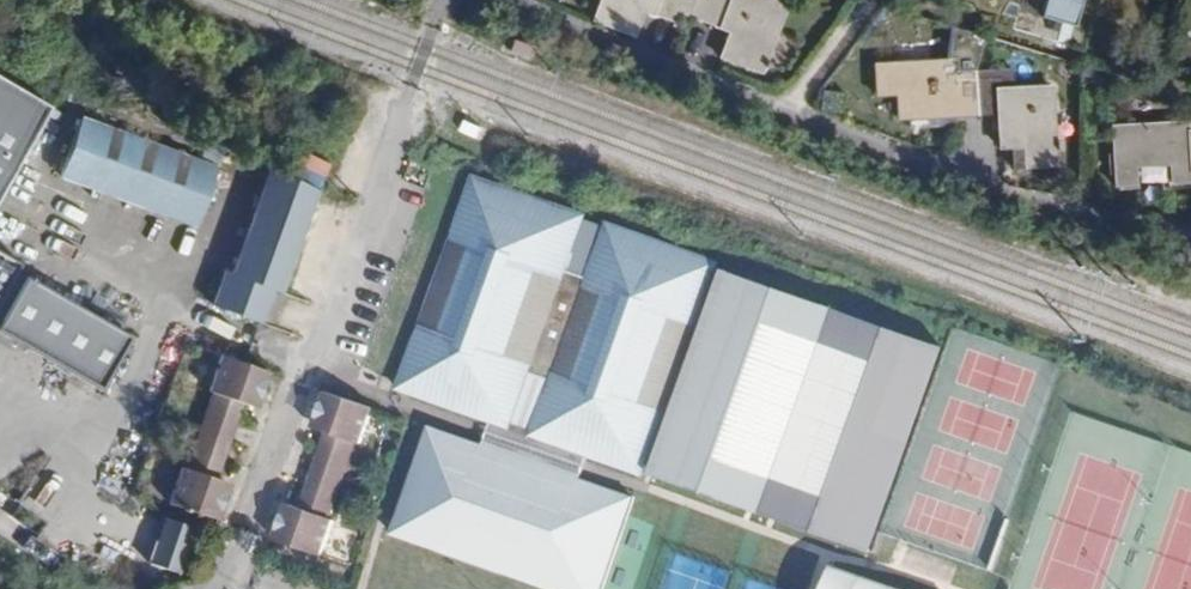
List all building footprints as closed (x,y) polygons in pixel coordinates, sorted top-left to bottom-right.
[(595,20),(634,34),(647,0),(603,0),(595,20)] [(654,2),(652,11),(674,19),(677,11),(690,16),(695,0),(648,0),(654,2)] [(690,16),(726,29),(729,20),(736,22),(724,57),(761,70),(785,4),(776,0),(711,0),(711,1),(709,0),(695,0),(690,16)] [(960,1),(957,11),(968,14),(972,5),(1000,13),(1013,0),(957,0),(960,1)] [(1020,0),(1013,29),(1070,45),(1084,0),(1020,0)] [(962,115),(976,114),(974,72),(954,74),(953,62),(877,65),(878,94),(897,93),(899,118),(962,115)] [(1009,71),(974,72),(976,114),(976,116),(993,115),(993,110),(999,110),(1001,147),(1025,146),(1026,166),(1054,164),(1051,86),(1011,87),(1009,71)] [(50,109),(0,81),(0,198),(50,109)] [(216,170),(82,118),(59,176),(194,229),(216,170)] [(1190,131),(1189,122),(1110,127),(1114,184),(1135,183),(1134,165),(1170,163),(1171,181),(1190,181),(1190,131)] [(318,193),(272,172),(233,274),(224,271),(210,307),(258,324),(271,292),(279,294),(318,193)] [(494,421),(485,446),(430,427),(391,538),(539,588),(604,588),(636,499),(583,480),(591,456),(640,472),(716,259),(474,175),(399,388),(428,398),(494,421)] [(24,349),(101,393),(131,340),(14,274),(20,263),(0,252),(0,284),(46,310),(24,349)] [(935,346),(830,309),(725,272),(653,476),(758,514),(863,551),(935,346)] [(0,284),(0,335),(24,349),(46,310),(0,284)] [(219,550),(231,514),(218,509),(232,470),(245,432),(259,437),(272,401),(224,383),(212,419),(215,421),(201,459),(188,497),(184,496),(172,532),(219,550)] [(363,473),(375,438),(327,421),(314,457),(328,462),(315,500),(302,538),(287,533),(274,570),(322,587),(335,551),(331,550),(345,510),(358,472),(363,473)] [(833,567),(825,588),(897,588),(833,567)]
